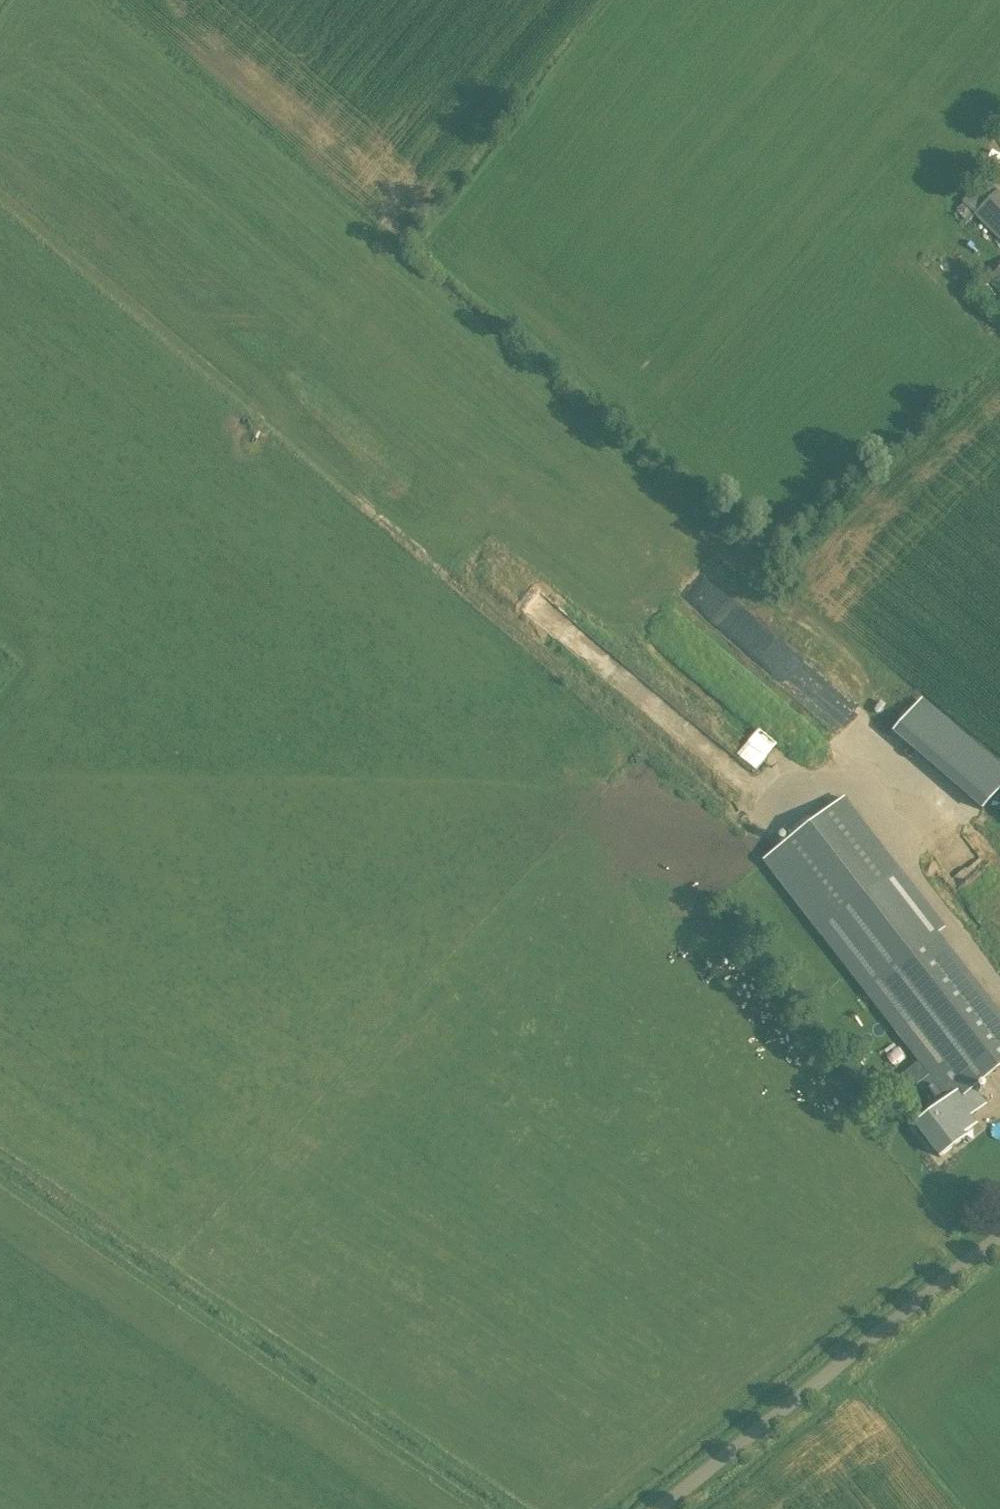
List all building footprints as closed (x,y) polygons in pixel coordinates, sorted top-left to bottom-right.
[(984,179),(961,202),(999,242),(999,194),(996,191),(984,179)] [(986,279),(999,294),(999,267),(986,279)] [(767,667),(775,677),(790,664),(782,655),(767,667)] [(982,812),(999,791),(999,765),(922,698),(891,734),(982,812)] [(737,755),(756,770),(778,744),(758,729),(737,755)] [(964,1139),(955,1127),(985,1105),(973,1089),(999,1068),(999,1017),(936,935),(944,929),(898,870),(817,933),(947,1100),(914,1126),(938,1158),(964,1139)]
